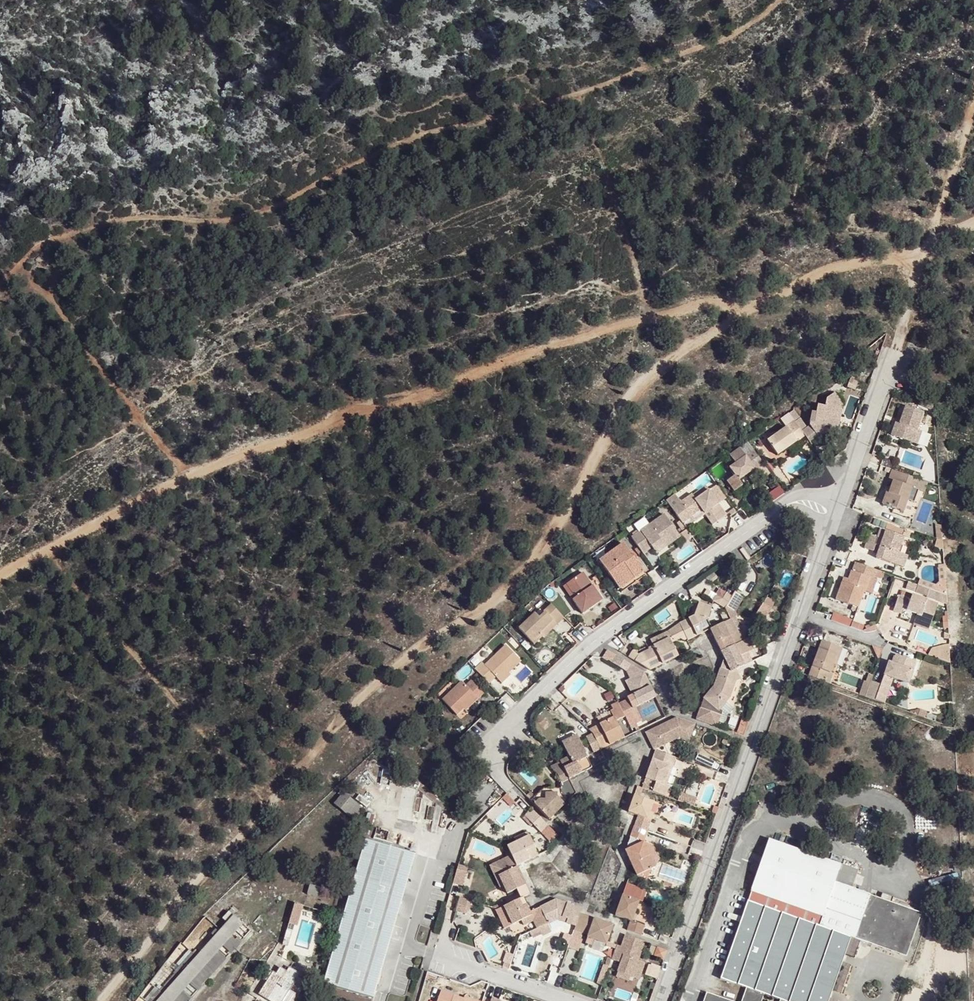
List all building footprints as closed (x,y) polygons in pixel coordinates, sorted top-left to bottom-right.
[(853,397),(857,388),(847,384),(844,393),(853,397)] [(853,397),(863,400),(866,391),(857,388),(853,397)] [(798,421),(793,424),(803,439),(809,448),(814,444),(819,441),(816,437),(828,429),(830,433),(838,427),(842,408),(833,395),(826,399),(824,408),(817,406),(815,415),(812,414),(809,427),(806,429),(799,420),(798,421)] [(935,398),(923,395),(920,403),(936,407),(935,398)] [(904,422),(899,421),(897,427),(895,434),(916,442),(921,428),(927,412),(910,405),(906,417),(904,422)] [(792,412),(786,416),(793,424),(798,421),(792,412)] [(803,439),(793,424),(766,443),(776,457),(789,448),(803,439)] [(816,437),(819,441),(830,433),(828,429),(816,437)] [(761,467),(752,453),(728,470),(733,478),(725,484),(732,494),(737,491),(741,488),(737,483),(761,467)] [(923,480),(896,469),(893,477),(899,479),(896,486),(895,492),(891,490),(889,496),(888,502),(909,510),(914,499),(921,501),(925,488),(920,487),(923,480)] [(694,502),(707,493),(703,488),(690,497),(694,502)] [(714,488),(709,491),(725,515),(731,511),(714,488)] [(709,491),(707,493),(723,516),(725,515),(709,491)] [(699,513),(702,517),(706,513),(713,523),(718,519),(723,516),(707,493),(694,502),(690,497),(679,505),(673,497),(672,498),(665,503),(680,525),(689,519),(699,513)] [(706,513),(702,517),(708,526),(713,523),(706,513)] [(662,517),(630,539),(643,557),(651,551),(653,554),(665,546),(667,549),(673,545),(679,540),(662,517)] [(693,523),(689,519),(680,525),(683,529),(693,523)] [(916,530),(901,524),(899,529),(915,534),(916,530)] [(869,546),(877,549),(880,541),(888,543),(885,552),(883,556),(902,564),(906,551),(909,544),(906,543),(909,536),(885,527),(882,535),(873,532),(871,539),(869,546)] [(880,541),(877,549),(885,552),(888,543),(880,541)] [(598,562),(615,586),(630,575),(635,581),(639,578),(643,575),(622,545),(598,562)] [(665,546),(653,554),(656,557),(667,549),(665,546)] [(912,554),(906,551),(902,564),(908,566),(912,554)] [(919,573),(917,581),(922,582),(947,591),(945,557),(939,558),(941,575),(939,577),(936,579),(919,573)] [(877,584),(882,569),(862,562),(859,571),(857,570),(855,577),(853,584),(847,581),(846,586),(844,590),(871,600),(877,584)] [(885,587),(890,572),(882,569),(877,584),(885,587)] [(582,574),(566,585),(575,598),(571,601),(581,615),(590,608),(600,602),(582,574)] [(630,575),(615,586),(619,591),(635,581),(630,575)] [(947,599),(947,591),(922,582),(921,587),(929,590),(929,592),(947,599)] [(575,598),(566,585),(562,588),(571,601),(575,598)] [(907,605),(922,610),(926,612),(925,615),(937,619),(943,601),(918,593),(916,598),(904,593),(898,608),(902,609),(906,611),(907,605)] [(723,612),(729,601),(723,598),(716,609),(723,612)] [(688,621),(683,625),(679,629),(682,633),(687,642),(708,632),(711,630),(707,622),(714,611),(707,607),(700,602),(692,616),(693,619),(696,623),(691,626),(688,621)] [(561,621),(549,606),(535,617),(531,613),(516,628),(531,645),(536,641),(540,636),(537,634),(548,624),(553,628),(561,621)] [(926,612),(922,610),(919,619),(935,624),(937,619),(925,615),(926,612)] [(736,618),(729,622),(736,634),(742,643),(746,641),(736,618)] [(711,630),(708,632),(714,644),(720,656),(735,648),(742,643),(736,634),(729,622),(721,625),(711,630)] [(537,634),(540,636),(542,638),(553,628),(548,624),(537,634)] [(651,639),(653,644),(669,637),(667,632),(651,639)] [(687,642),(682,633),(669,637),(671,642),(679,642),(682,644),(687,642)] [(632,650),(628,655),(649,670),(677,655),(671,642),(669,637),(653,644),(654,646),(646,650),(639,654),(632,650)] [(819,656),(813,674),(829,679),(832,672),(834,673),(838,662),(844,644),(826,638),(819,656)] [(735,648),(720,656),(722,661),(719,670),(731,675),(737,671),(745,667),(738,654),(741,651),(745,656),(747,655),(753,651),(750,646),(746,641),(742,643),(735,648)] [(847,645),(844,644),(838,662),(842,663),(847,645)] [(480,662),(474,670),(487,684),(494,677),(498,681),(508,672),(513,666),(519,661),(505,646),(484,666),(480,662)] [(745,667),(752,663),(747,655),(745,656),(741,651),(738,654),(745,667)] [(899,651),(895,661),(900,663),(903,653),(899,651)] [(873,678),(867,693),(888,701),(891,692),(882,690),(885,683),(893,687),(897,676),(912,681),(920,659),(903,653),(900,663),(895,661),(891,660),(883,682),(878,680),(873,678)] [(644,675),(618,660),(615,663),(613,666),(625,673),(631,684),(626,688),(631,697),(635,695),(637,700),(634,701),(628,704),(633,712),(656,700),(644,675)] [(731,675),(719,670),(713,690),(702,700),(695,720),(716,728),(721,715),(718,711),(733,701),(736,693),(738,685),(743,682),(737,671),(731,675)] [(866,680),(862,692),(867,693),(873,678),(874,673),(870,671),(867,680),(866,680)] [(511,674),(508,672),(498,681),(501,683),(511,674)] [(832,672),(829,679),(835,682),(837,674),(834,673),(832,672)] [(467,700),(470,703),(475,698),(481,693),(469,682),(464,687),(459,682),(440,700),(454,714),(460,707),(467,700)] [(882,690),(891,692),(893,687),(885,683),(882,690)] [(620,699),(615,701),(616,702),(621,710),(624,707),(620,699)] [(463,710),(470,703),(467,700),(460,707),(463,710)] [(609,706),(615,718),(616,721),(624,716),(621,710),(616,702),(609,706)] [(602,725),(589,733),(593,738),(602,752),(626,740),(616,721),(615,718),(602,725)] [(692,736),(695,728),(674,720),(645,734),(654,753),(656,754),(681,740),(690,744),(692,736)] [(736,732),(744,734),(748,722),(740,720),(736,732)] [(565,747),(580,739),(578,736),(563,744),(565,747)] [(602,752),(593,738),(587,741),(594,756),(601,753),(602,752)] [(562,764),(561,765),(570,782),(593,770),(586,756),(588,755),(580,739),(565,747),(568,752),(571,758),(562,764)] [(656,754),(654,753),(645,782),(656,787),(653,794),(665,799),(666,795),(668,791),(664,789),(667,779),(671,770),(674,761),(656,754)] [(561,765),(552,770),(557,774),(563,785),(570,782),(561,765)] [(671,770),(667,779),(672,781),(676,772),(671,770)] [(570,782),(563,785),(561,787),(559,790),(559,795),(567,803),(575,794),(570,782)] [(542,787),(529,800),(533,804),(537,799),(543,800),(545,793),(555,795),(555,799),(563,807),(567,803),(559,795),(559,790),(542,787)] [(639,801),(642,790),(636,788),(633,799),(639,801)] [(677,800),(693,804),(696,796),(679,791),(677,800)] [(354,804),(343,793),(332,804),(343,814),(354,804)] [(537,799),(533,804),(547,820),(550,821),(563,807),(555,799),(555,795),(545,793),(543,800),(537,799)] [(639,801),(633,799),(628,815),(635,817),(633,828),(647,833),(649,828),(651,823),(647,821),(649,815),(652,806),(639,801)] [(551,830),(536,814),(533,817),(530,821),(537,829),(544,837),(551,830)] [(537,829),(530,821),(527,824),(534,832),(537,829)] [(647,833),(633,828),(624,852),(637,878),(646,874),(656,871),(645,847),(649,834),(647,833)] [(517,839),(519,843),(529,838),(527,834),(517,839)] [(519,843),(507,849),(511,856),(517,866),(538,855),(529,838),(519,843)] [(777,1000),(829,1000),(850,938),(905,957),(925,892),(768,840),(723,981),(746,990),(742,1000),(765,1000),(766,997),(777,1000)] [(365,841),(323,985),(372,999),(413,856),(389,848),(365,841)] [(653,849),(645,847),(656,871),(659,862),(653,849)] [(517,866),(511,856),(498,863),(503,873),(500,875),(510,895),(527,886),(517,866)] [(503,873),(498,863),(490,868),(500,888),(505,897),(510,895),(500,875),(503,873)] [(458,868),(453,885),(458,887),(463,888),(469,871),(458,868)] [(652,884),(638,878),(636,883),(651,889),(652,884)] [(662,887),(672,891),(674,885),(664,882),(662,887)] [(321,888),(310,885),(308,895),(318,898),(321,888)] [(639,902),(621,896),(614,916),(630,921),(627,929),(641,934),(642,930),(643,925),(632,921),(639,902)] [(460,898),(456,912),(465,915),(466,911),(470,901),(460,898)] [(524,898),(505,908),(509,917),(514,925),(520,922),(528,919),(529,918),(533,916),(531,912),(524,898)] [(541,907),(550,923),(556,921),(562,919),(568,921),(567,924),(575,927),(580,914),(581,911),(555,901),(541,907)] [(304,905),(297,903),(291,924),(298,926),(304,905)] [(580,914),(575,927),(574,931),(589,936),(588,939),(598,942),(607,945),(613,927),(580,914)] [(528,919),(520,922),(524,928),(531,924),(528,919)] [(155,1000),(171,1000),(235,931),(226,922),(155,1000)] [(244,923),(235,932),(241,938),(250,930),(244,923)] [(550,923),(538,929),(541,936),(554,931),(551,923),(550,923)] [(620,949),(616,948),(611,963),(619,966),(616,975),(629,980),(633,981),(638,983),(643,967),(639,966),(641,961),(638,959),(644,943),(624,937),(620,949)] [(611,963),(616,948),(612,946),(607,961),(611,963)] [(662,960),(665,951),(655,947),(652,957),(662,960)] [(501,961),(498,966),(507,969),(509,964),(501,961)] [(263,997),(272,1000),(301,1000),(302,994),(297,992),(295,991),(303,974),(293,970),(291,974),(283,971),(280,978),(274,974),(272,979),(269,983),(263,997)] [(629,980),(616,975),(614,980),(628,984),(629,980)]
